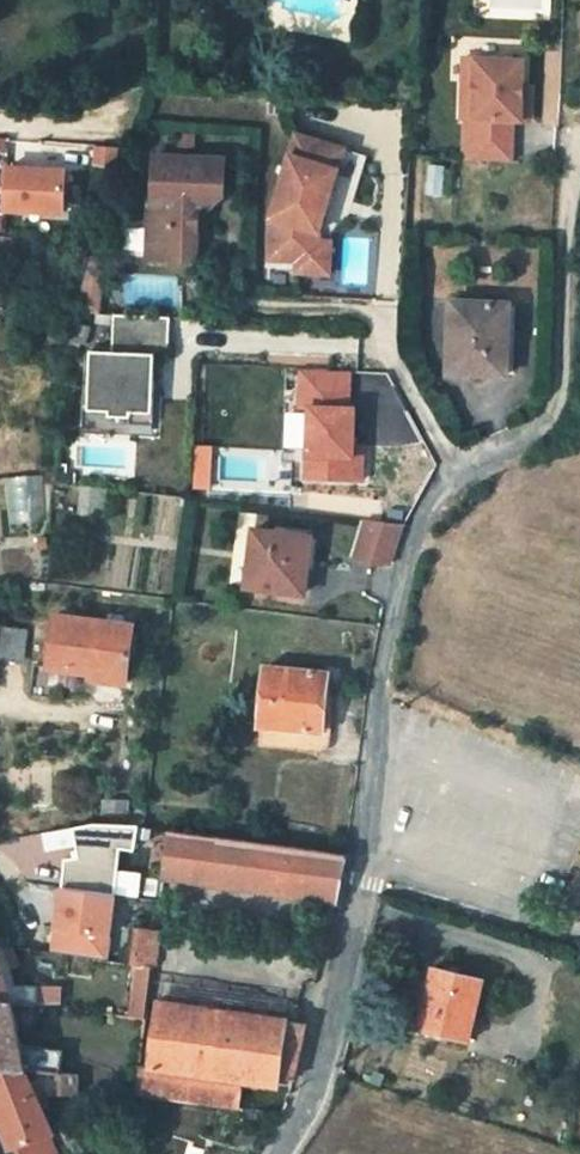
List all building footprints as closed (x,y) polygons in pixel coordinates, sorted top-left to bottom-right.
[(471,155),(510,155),(509,113),(526,113),(526,83),(516,83),(516,54),(456,54),(457,113),(471,113),(471,155)] [(347,147),(299,134),(273,217),(271,256),(298,257),(298,266),(329,268),(330,236),(321,236),(321,228),(347,147)] [(217,155),(153,150),(148,196),(144,195),(139,250),(173,253),(184,247),(187,215),(179,215),(180,207),(185,204),(185,200),(200,201),(214,188),(217,155)] [(65,164),(6,162),(5,204),(63,206),(65,164)] [(104,273),(87,267),(76,302),(93,307),(104,273)] [(499,302),(447,300),(444,368),(510,371),(511,346),(497,345),(499,302)] [(172,313),(113,310),(111,346),(93,344),(90,403),(111,404),(111,410),(129,411),(129,405),(151,406),(152,377),(133,376),(135,347),(170,349),(172,313)] [(349,374),(300,372),(299,407),(307,407),(304,479),(361,481),(362,457),(352,457),(354,409),(347,409),(349,374)] [(210,447),(194,447),(192,488),(209,488),(210,447)] [(5,476),(7,522),(44,520),(42,474),(5,476)] [(401,527),(364,522),(354,560),(393,565),(401,527)] [(310,534),(254,527),(246,583),(304,591),(310,534)] [(55,616),(48,668),(93,673),(94,666),(127,670),(133,625),(55,616)] [(2,624),(0,643),(0,654),(25,656),(28,627),(2,624)] [(127,670),(94,666),(93,673),(92,679),(125,683),(127,670)] [(260,749),(318,754),(326,672),(266,668),(260,749)] [(61,889),(115,895),(121,850),(137,851),(142,827),(83,824),(72,827),(77,857),(65,859),(61,889)] [(334,901),(345,855),(169,830),(163,878),(334,901)] [(115,895),(61,889),(54,954),(108,963),(115,895)] [(136,927),(122,925),(118,964),(131,966),(136,927)] [(131,966),(151,970),(154,971),(159,930),(157,930),(136,927),(131,966)] [(7,992),(0,963),(0,1006),(11,1007),(7,992)] [(445,966),(444,972),(434,969),(420,1029),(469,1040),(474,1019),(470,1018),(481,980),(460,975),(461,970),(445,966)] [(162,981),(159,1001),(286,1022),(289,1002),(162,981)] [(33,994),(7,992),(11,1007),(32,1009),(34,1010),(33,994)] [(306,1024),(286,1022),(159,1001),(148,1067),(140,1066),(137,1088),(136,1097),(239,1110),(243,1080),(277,1085),(278,1075),(294,1078),(306,1024)] [(26,1069),(30,1069),(63,1070),(64,1050),(22,1047),(14,1019),(11,1007),(0,1006),(0,1068),(26,1069)] [(32,1009),(11,1007),(14,1019),(32,1020),(32,1009)] [(16,1149),(48,1138),(54,1136),(26,1069),(0,1068),(0,1123),(12,1151),(16,1149)] [(30,1069),(42,1097),(69,1095),(75,1095),(77,1071),(63,1070),(30,1069)] [(48,1138),(16,1149),(18,1153),(55,1153),(48,1138)]
